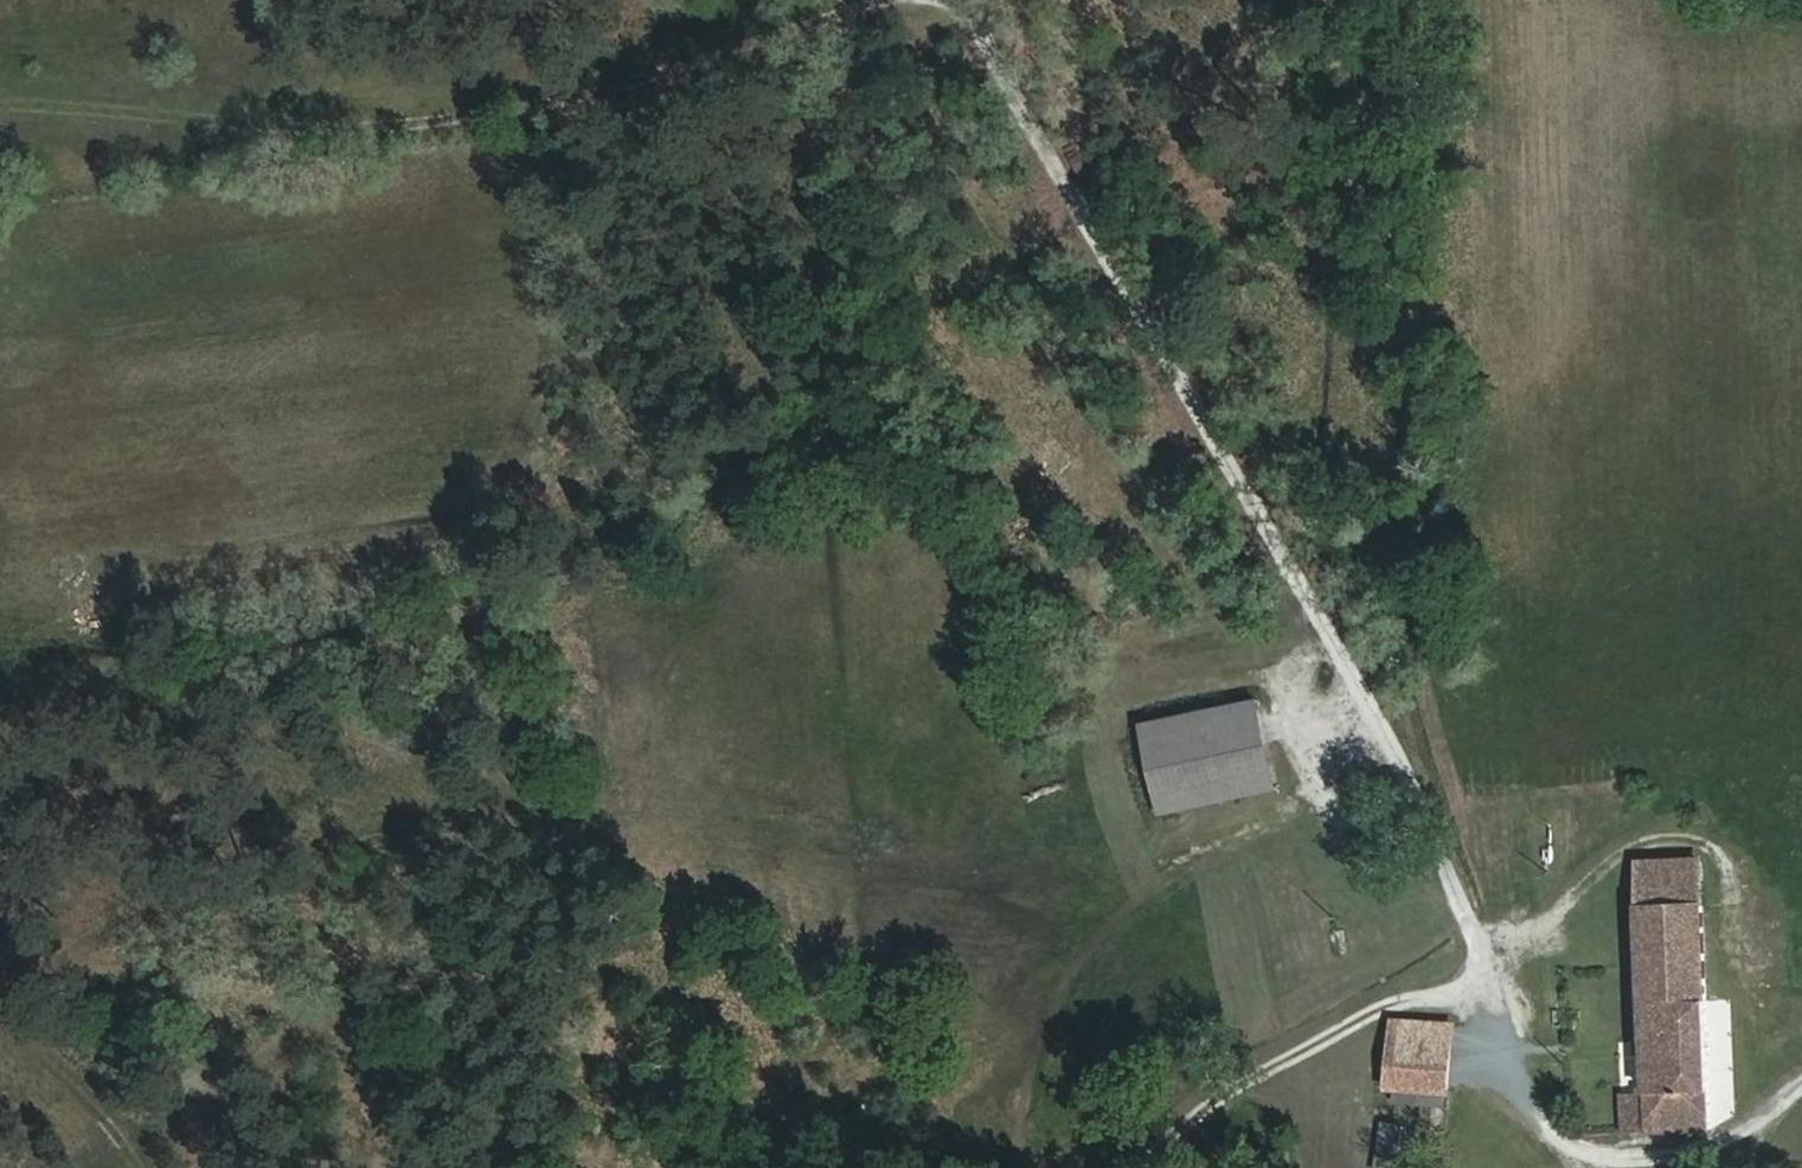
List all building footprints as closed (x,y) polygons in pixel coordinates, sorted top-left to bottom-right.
[(1262,695),(1151,727),(1174,812),(1286,781),(1262,695)] [(1715,873),(1714,850),(1655,852),(1656,874),(1715,873)] [(1716,895),(1715,873),(1656,874),(1658,897),(1716,895)] [(1642,1114),(1726,1111),(1716,895),(1658,897),(1660,923),(1666,1082),(1643,1084),(1642,1114)] [(1471,1000),(1417,994),(1408,1063),(1416,1064),(1415,1080),(1458,1084),(1459,1068),(1463,1069),(1471,1000)] [(1620,1042),(1619,1085),(1632,1085),(1633,1042),(1620,1042)] [(1401,1087),(1403,1066),(1385,1064),(1383,1086),(1401,1087)] [(1392,1150),(1413,1153),(1421,1097),(1400,1096),(1392,1150)]
